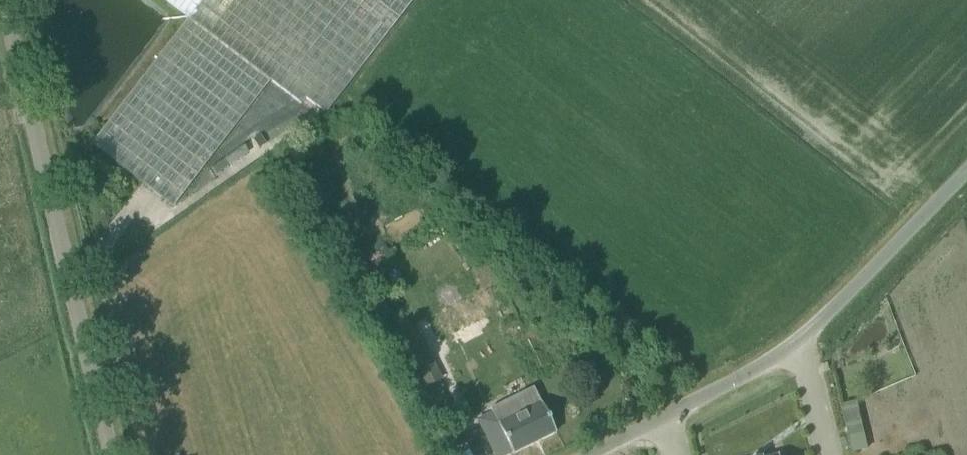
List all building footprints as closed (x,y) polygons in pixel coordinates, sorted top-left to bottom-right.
[(188,18),(91,144),(173,207),(270,80),(302,105),(306,100),(327,113),(414,0),(165,0),(188,18)] [(253,140),(259,148),(265,144),(259,135),(253,140)] [(384,319),(391,314),(386,305),(378,309),(384,319)] [(411,325),(391,335),(418,390),(438,380),(411,325)] [(510,405),(477,421),(494,454),(510,454),(555,432),(541,405),(516,417),(510,405)]
